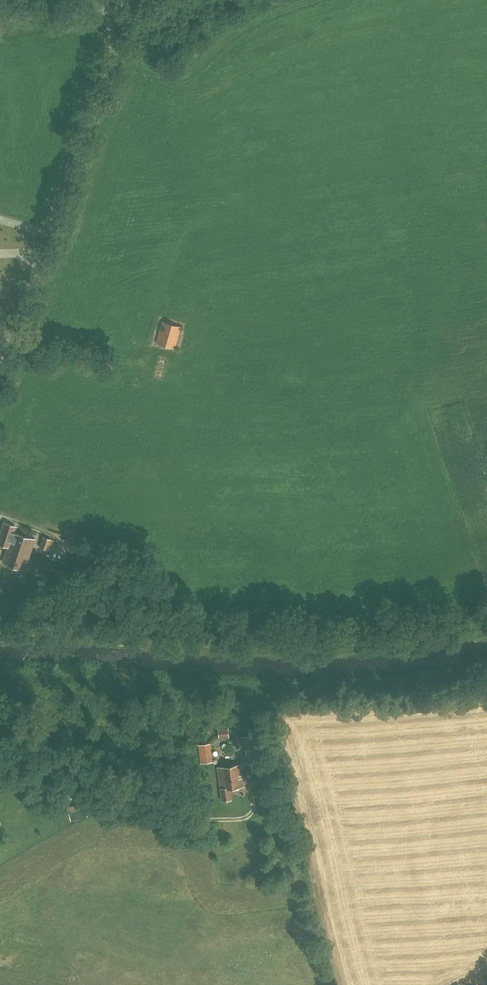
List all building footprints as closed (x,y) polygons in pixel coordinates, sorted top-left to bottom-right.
[(0,301),(0,325),(2,326),(11,304),(0,301)] [(175,348),(182,326),(162,321),(156,342),(175,348)] [(8,547),(29,554),(34,539),(13,532),(8,547)] [(44,537),(40,547),(47,549),(51,539),(44,537)] [(29,554),(8,547),(3,562),(24,569),(29,554)] [(228,729),(222,729),(219,730),(219,738),(228,737),(228,729)] [(253,735),(242,737),(244,751),(255,749),(253,735)] [(209,744),(198,745),(201,763),(212,761),(209,744)] [(229,788),(243,786),(240,764),(217,767),(222,800),(231,799),(229,788)]
